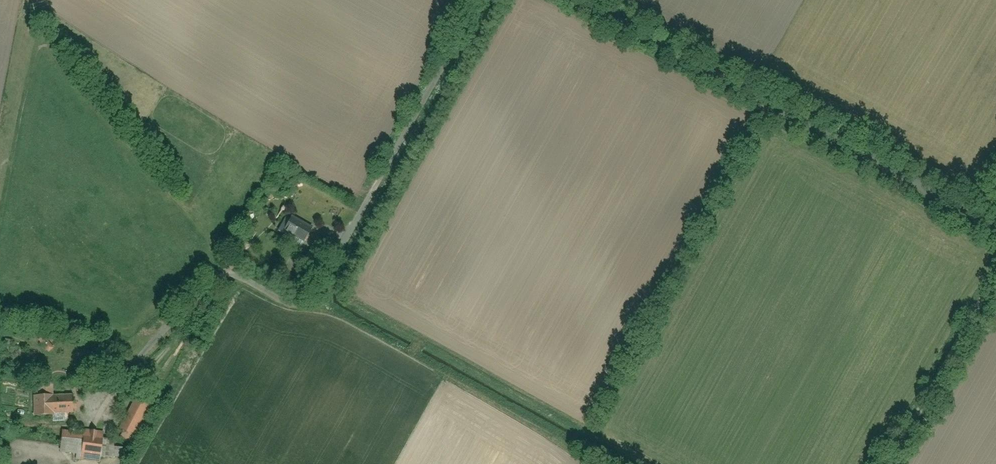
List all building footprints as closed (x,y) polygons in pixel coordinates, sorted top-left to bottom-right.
[(284,233),(288,235),(284,242),(299,250),(312,230),(292,218),(284,233)] [(46,334),(37,342),(49,355),(58,347),(46,334)] [(36,396),(35,415),(75,416),(75,397),(36,396)] [(135,401),(119,430),(136,439),(152,411),(135,401)] [(115,444),(101,442),(102,432),(84,430),(83,440),(64,437),(62,454),(113,461),(115,444)]
